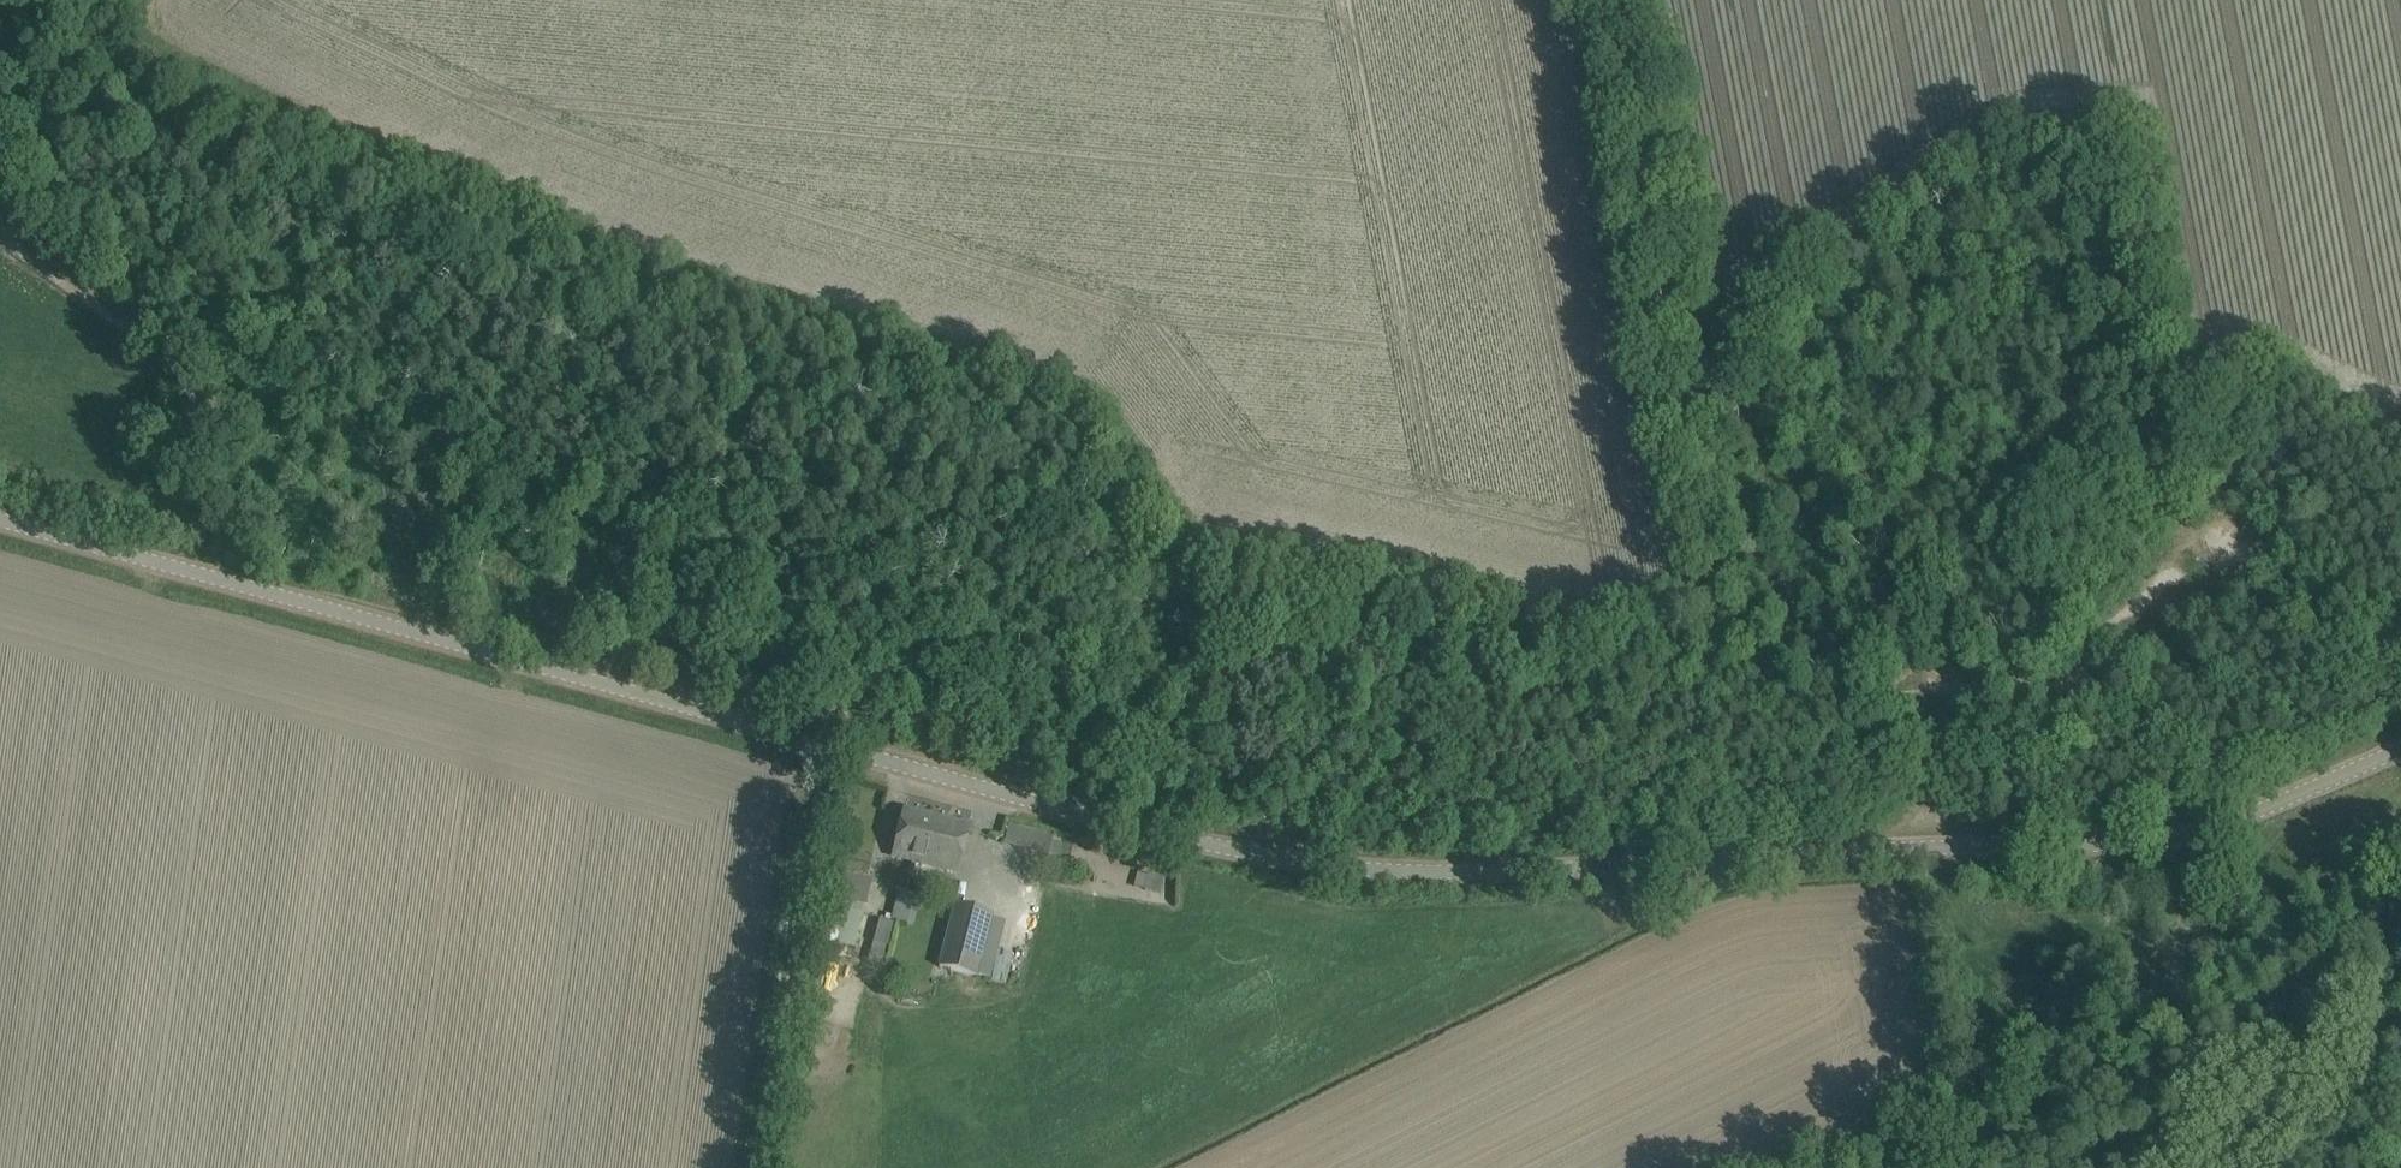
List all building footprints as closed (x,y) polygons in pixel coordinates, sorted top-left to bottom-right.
[(155,480),(168,484),(171,471),(158,467),(155,480)] [(904,810),(898,834),(893,856),(957,872),(968,826),(904,810)] [(1014,819),(1004,838),(1047,859),(1056,840),(1014,819)] [(890,887),(902,890),(894,919),(915,924),(928,876),(896,867),(890,887)] [(1139,873),(1135,889),(1161,894),(1164,879),(1139,873)] [(856,876),(855,898),(870,899),(871,877),(856,876)] [(956,903),(939,967),(976,977),(978,970),(993,913),(978,909),(956,903)] [(836,906),(826,942),(855,948),(864,913),(836,906)] [(888,953),(898,922),(883,918),(874,949),(888,953)]
